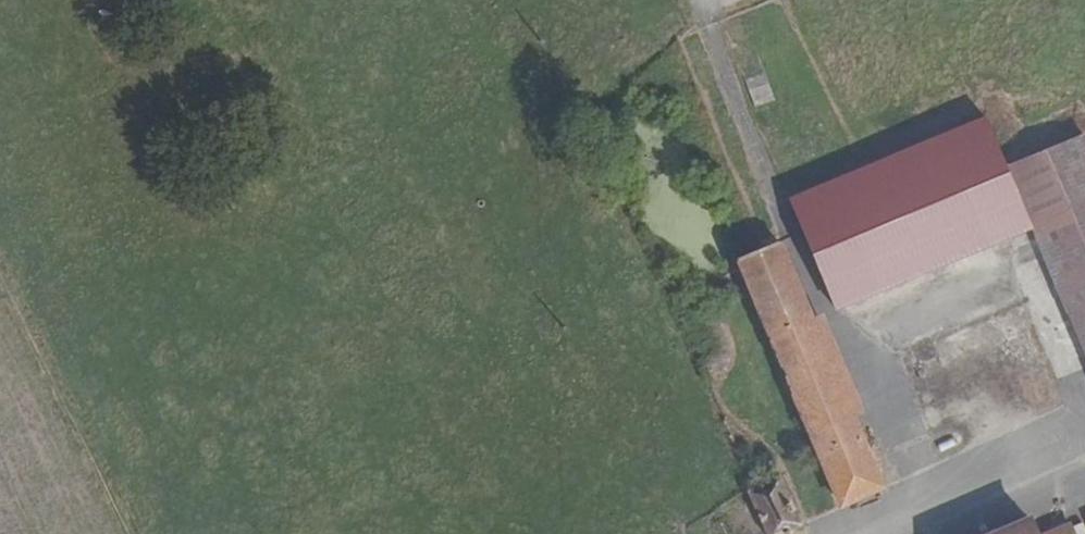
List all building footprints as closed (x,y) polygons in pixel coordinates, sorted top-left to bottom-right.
[(983,118),(789,199),(836,309),(1030,227),(1005,168),(983,118)] [(1005,168),(1030,227),(1084,357),(1084,140),(1083,137),(1005,168)] [(767,339),(809,321),(776,243),(773,244),(733,262),(767,339)] [(767,339),(809,435),(851,417),(809,321),(767,339)] [(882,487),(851,417),(809,435),(840,505),(882,487)] [(759,533),(760,533),(783,533),(802,525),(783,481),(751,495),(743,498),(759,533)] [(1027,520),(993,533),(1034,533),(1027,520)] [(1067,522),(1039,533),(1072,533),(1067,522)]
